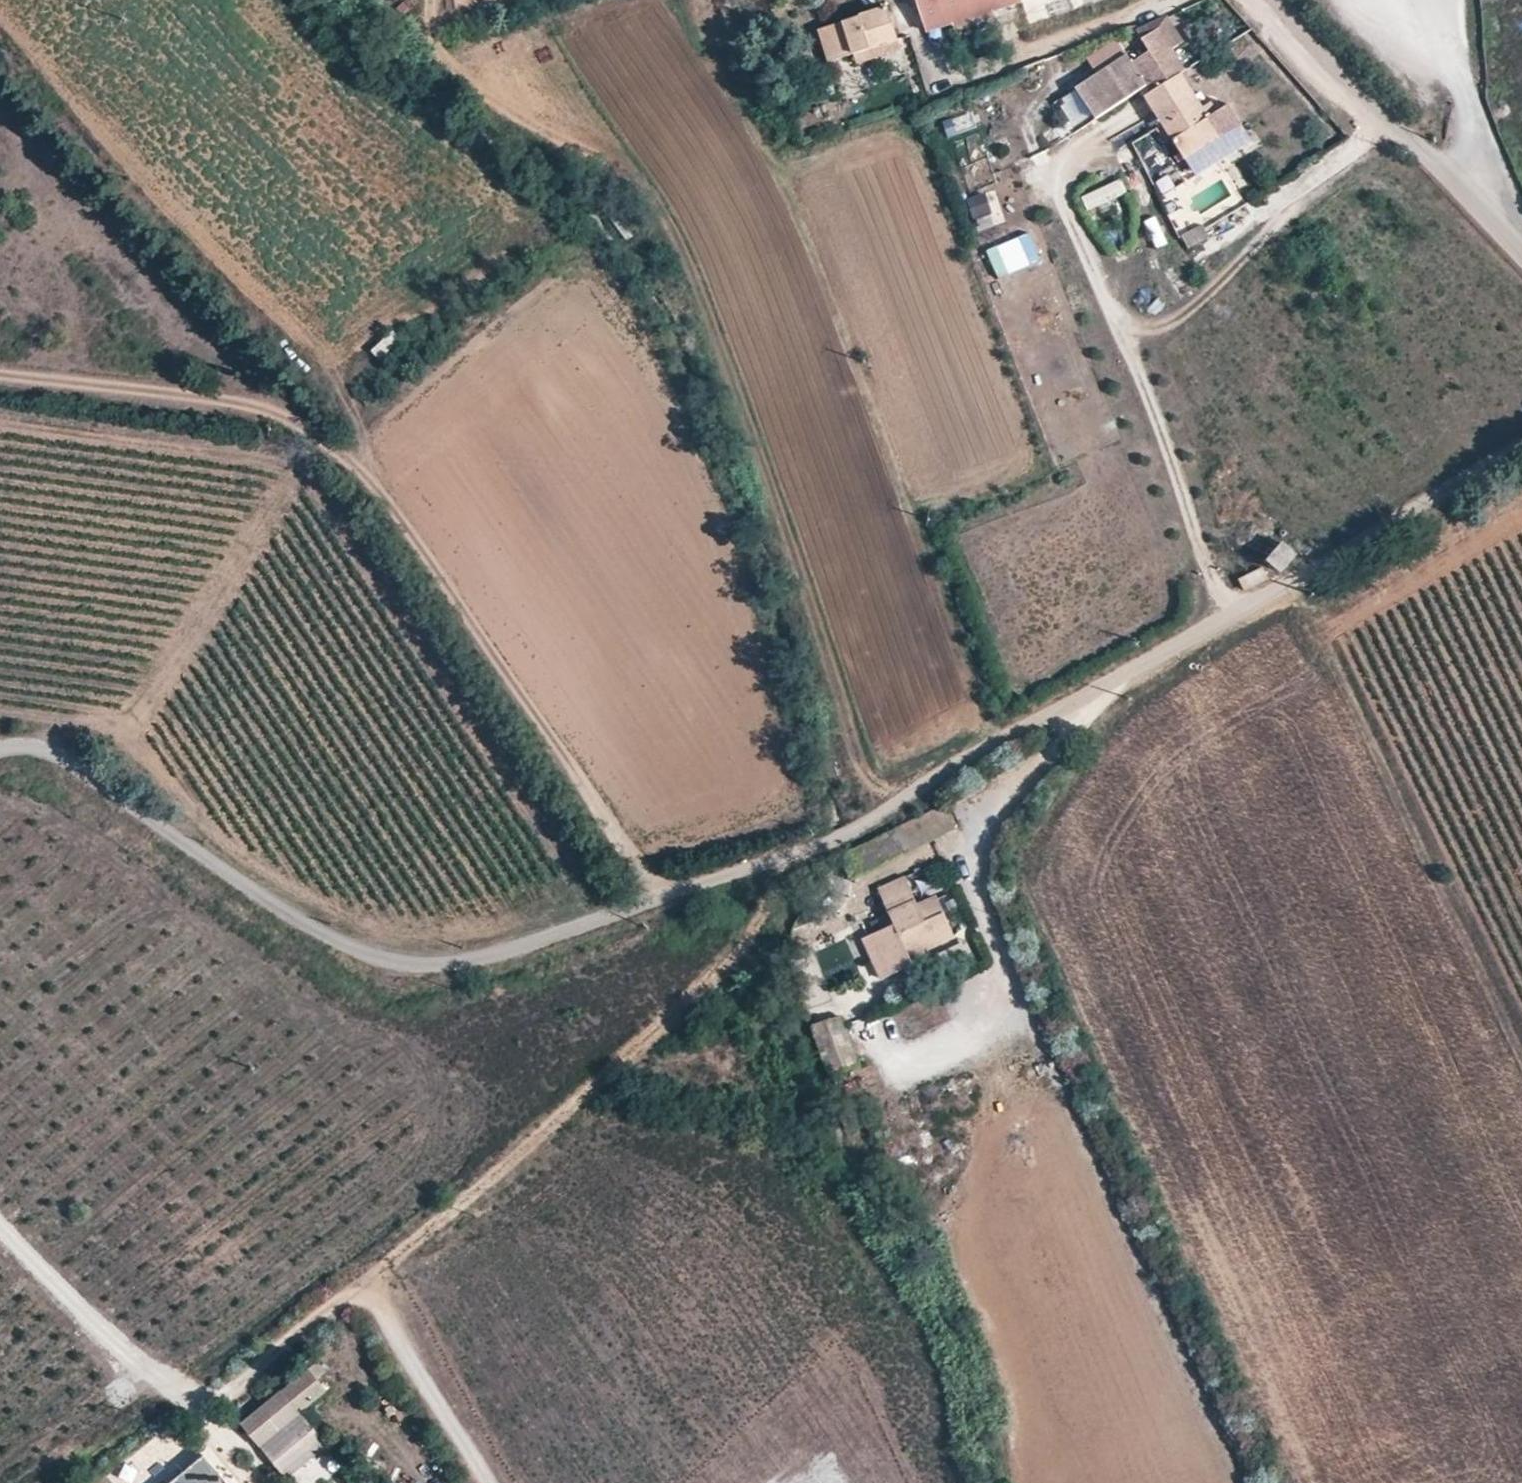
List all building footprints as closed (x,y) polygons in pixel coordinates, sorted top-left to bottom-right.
[(926,37),(1023,6),(1021,0),(914,0),(926,37)] [(1023,6),(1029,23),(1101,0),(1021,0),(1023,6)] [(817,29),(827,61),(853,54),(856,63),(897,50),(883,9),(817,29)] [(1144,94),(1185,159),(1241,124),(1229,104),(1208,118),(1179,73),(1186,70),(1160,29),(1141,40),(1151,56),(1135,67),(1130,59),(1078,92),(1098,123),(1144,94)] [(1142,167),(1163,162),(1155,132),(1135,138),(1142,167)] [(1081,196),(1088,212),(1130,193),(1123,178),(1081,196)] [(1144,221),(1156,248),(1168,243),(1156,216),(1144,221)] [(1018,236),(1027,264),(1041,260),(1032,231),(1018,236)] [(985,250),(997,277),(1011,271),(999,244),(985,250)] [(379,357),(399,338),(391,330),(371,349),(379,357)] [(1265,559),(1281,573),(1299,555),(1283,541),(1265,559)] [(1246,591),(1268,578),(1261,566),(1239,578),(1246,591)] [(875,840),(885,860),(954,826),(944,805),(875,840)] [(865,937),(883,977),(926,957),(923,948),(951,935),(933,896),(918,903),(906,877),(879,891),(894,924),(865,937)] [(811,1024),(827,1073),(855,1064),(839,1016),(811,1024)] [(243,1422),(264,1447),(330,1388),(320,1377),(330,1369),(321,1359),(285,1389),(284,1387),(243,1422)] [(207,1455),(174,1482),(231,1482),(207,1455)]
